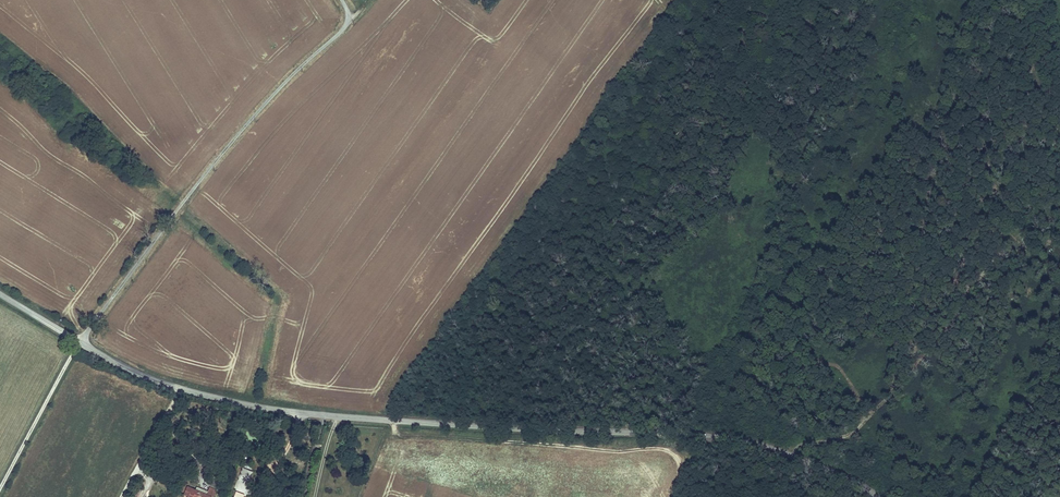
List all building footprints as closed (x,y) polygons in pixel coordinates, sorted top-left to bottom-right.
[(196,493),(186,489),(183,495),(187,496),(205,496),(196,493)] [(216,492),(210,489),(209,489),(207,494),(206,496),(214,496),(216,492)]
